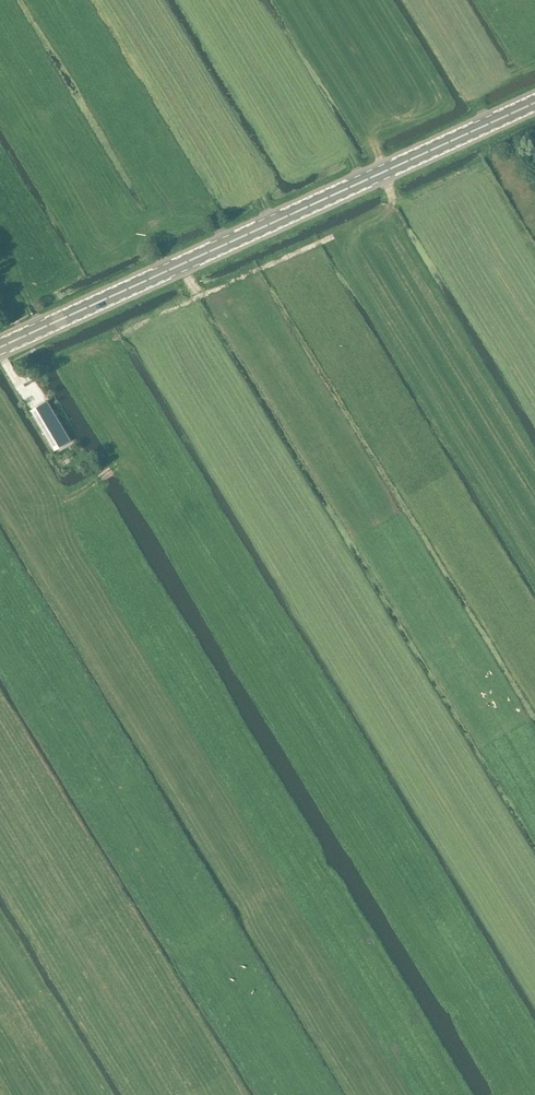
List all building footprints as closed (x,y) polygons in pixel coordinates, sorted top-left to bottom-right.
[(25,382),(33,379),(31,374),(23,378),(25,382)] [(40,408),(32,413),(50,445),(54,450),(70,440),(67,435),(47,401),(46,401),(48,406),(41,410),(40,408)]
